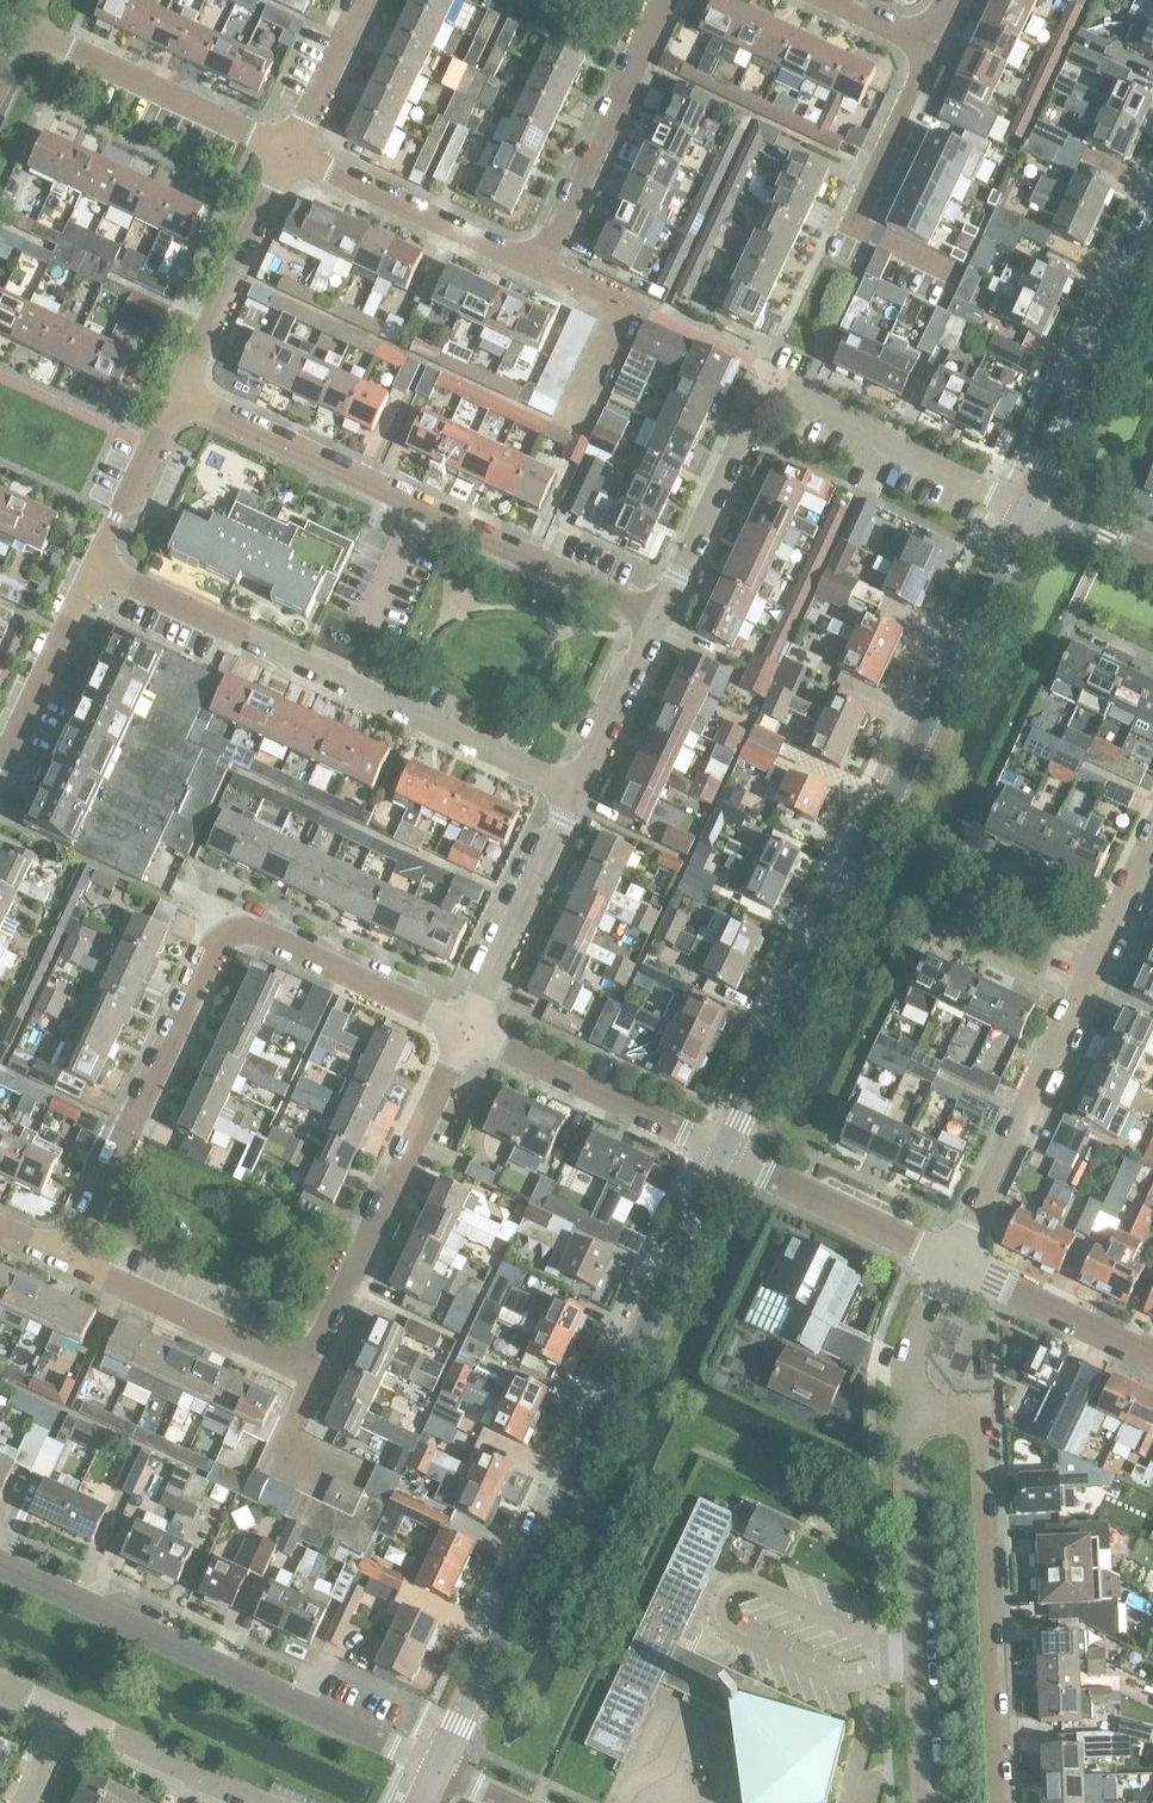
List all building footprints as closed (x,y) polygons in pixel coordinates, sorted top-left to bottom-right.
[(124,34),(138,2),(139,2),(140,0),(106,0),(96,21),(124,34)] [(235,6),(254,14),(259,3),(252,0),(238,0),(235,6)] [(274,2),(302,15),(308,2),(313,4),(315,0),(275,0),(274,2)] [(409,8),(444,25),(456,0),(413,0),(409,8)] [(744,10),(722,0),(716,0),(700,33),(714,40),(699,73),(712,79),(722,57),(727,46),(744,10)] [(984,25),(1019,41),(1031,15),(999,0),(995,0),(984,25)] [(1031,15),(1038,0),(999,0),(1031,15)] [(1071,4),(1083,10),(1087,0),(1062,0),(1071,4)] [(1132,13),(1152,23),(1152,8),(1138,1),(1135,7),(1132,13)] [(124,34),(150,46),(165,15),(139,2),(138,2),(124,34)] [(1122,9),(1132,13),(1135,7),(1125,3),(1122,9)] [(1071,4),(1060,28),(1071,34),(1083,10),(1071,4)] [(267,7),(260,20),(288,33),(294,19),(267,7)] [(409,8),(397,35),(432,51),(444,25),(409,8)] [(740,52),(754,58),(770,23),(769,22),(768,17),(760,14),(756,16),(744,10),(727,46),(722,57),(729,61),(735,64),(740,52)] [(177,59),(192,27),(197,16),(186,11),(181,22),(165,15),(150,46),(177,59)] [(489,13),(476,40),(487,45),(500,18),(489,13)] [(1132,13),(1127,25),(1145,34),(1137,50),(1152,58),(1152,23),(1132,13)] [(496,49),(506,54),(519,27),(508,22),(496,49)] [(754,58),(780,70),(796,35),(770,23),(754,58)] [(984,25),(972,50),(1007,67),(1019,41),(984,25)] [(177,59),(204,71),(219,40),(192,27),(177,59)] [(1060,28),(1047,55),(1059,60),(1071,34),(1060,28)] [(1083,31),(1076,45),(1104,58),(1111,44),(1083,31)] [(397,35),(385,61),(419,77),(432,51),(397,35)] [(780,70),(806,83),(823,47),(796,35),(780,70)] [(204,71),(231,84),(245,52),(219,40),(204,71)] [(464,66),(468,68),(475,71),(487,45),(476,40),(464,66)] [(551,42),(538,69),(573,86),(586,58),(551,42)] [(1133,72),(1104,58),(1076,45),(1068,62),(1117,85),(1125,89),(1133,72)] [(818,88),(832,95),(849,60),(823,47),(806,83),(801,94),(812,100),(818,88)] [(483,75),(490,78),(494,80),(506,54),(496,49),(483,75)] [(972,50),(959,77),(995,93),(1007,67),(972,50)] [(231,84),(241,89),(239,93),(260,103),(271,81),(266,79),(273,65),(270,64),(272,60),(271,55),(262,51),(258,53),(256,57),(245,52),(231,84)] [(1047,55),(1035,80),(1047,86),(1059,60),(1047,55)] [(849,60),(832,95),(817,128),(812,139),(838,152),(844,140),(829,134),(845,101),(859,107),(876,72),(849,60)] [(385,61),(372,87),(407,104),(419,77),(385,61)] [(706,90),(712,79),(699,73),(685,66),(679,78),(706,90)] [(455,94),(467,99),(479,73),(475,71),(468,68),(455,94)] [(538,69),(526,96),(561,112),(573,86),(538,69)] [(479,73),(467,99),(478,105),(490,78),(483,75),(479,73)] [(995,93),(959,77),(939,121),(965,134),(987,143),(998,119),(996,113),(987,109),(995,93)] [(733,103),(738,91),(712,79),(706,90),(733,103)] [(1035,80),(1023,106),(1035,112),(1047,86),(1035,80)] [(1152,102),(1125,89),(1117,85),(1110,100),(1092,91),(1089,97),(1076,91),(1071,101),(1139,133),(1152,102)] [(372,87),(360,114),(394,130),(407,104),(372,87)] [(674,100),(670,98),(657,125),(693,141),(699,145),(703,136),(696,133),(711,101),(680,87),(674,100)] [(733,103),(759,115),(764,103),(738,91),(733,103)] [(450,124),(454,126),(467,99),(455,94),(443,121),(450,124)] [(526,96),(514,122),(548,138),(561,112),(526,96)] [(454,126),(458,128),(465,131),(478,105),(467,99),(454,126)] [(1095,130),(1088,146),(1124,163),(1125,161),(1130,161),(1135,151),(1132,147),(1139,133),(1071,101),(1067,111),(1083,118),(1081,123),(1095,130)] [(759,115),(785,127),(791,115),(764,103),(759,115)] [(1035,112),(1023,106),(1010,135),(1021,141),(1035,112)] [(728,127),(732,129),(744,134),(751,120),(735,112),(728,127)] [(394,130),(360,114),(347,141),(382,157),(394,130)] [(785,127),(812,139),(817,128),(791,115),(785,127)] [(437,151),(450,124),(443,121),(439,119),(427,146),(437,151)] [(514,122),(501,148),(536,165),(548,138),(514,122)] [(757,123),(739,162),(750,168),(762,143),(775,149),(781,134),(757,123)] [(1040,124),(1033,138),(1061,151),(1081,160),(1088,146),(1040,124)] [(657,125),(645,151),(680,168),(693,141),(657,125)] [(458,128),(446,155),(457,160),(469,133),(465,131),(458,128)] [(732,129),(720,154),(732,160),(744,134),(732,129)] [(932,133),(920,159),(962,178),(973,184),(992,146),(987,143),(965,134),(959,146),(932,133)] [(56,184),(72,149),(45,136),(29,171),(56,184)] [(1081,160),(1061,151),(1033,138),(1026,153),(1074,176),(1081,160)] [(425,177),(437,151),(427,146),(414,172),(425,177)] [(501,148),(489,175),(524,191),(536,165),(501,148)] [(82,196),(98,161),(72,149),(56,184),(50,195),(61,201),(67,189),(82,196)] [(645,151),(633,177),(668,194),(680,168),(645,151)] [(720,154),(708,181),(719,186),(732,160),(720,154)] [(457,160),(446,155),(433,181),(444,186),(457,160)] [(794,155),(781,182),(816,199),(829,172),(794,155)] [(920,159),(910,181),(951,200),(962,178),(920,159)] [(109,208),(125,174),(98,161),(82,196),(109,208)] [(739,162),(726,188),(738,194),(750,168),(739,162)] [(135,221),(151,186),(125,174),(109,208),(135,221)] [(524,191),(489,175),(476,202),(511,218),(524,191)] [(626,192),(620,203),(656,220),(654,224),(662,228),(667,215),(659,212),(668,194),(633,177),(632,179),(627,178),(622,188),(626,192)] [(775,195),(769,208),(804,225),(816,199),(781,182),(780,184),(763,177),(758,189),(775,195)] [(1044,179),(1037,193),(1097,221),(1103,208),(1107,208),(1111,199),(1109,195),(1110,193),(1078,178),(1072,190),(1055,182),(1054,184),(1044,179)] [(708,181),(695,207),(707,212),(719,186),(708,181)] [(910,181),(899,204),(940,224),(951,200),(910,181)] [(160,232),(176,197),(151,186),(135,221),(160,232)] [(726,188),(714,215),(726,220),(738,194),(726,188)] [(993,192),(987,205),(996,209),(1002,196),(993,192)] [(1097,221),(1037,193),(1031,206),(1041,211),(1041,212),(1058,220),(1051,234),(1084,249),(1085,247),(1090,246),(1094,237),(1091,234),(1097,221)] [(160,232),(142,274),(137,285),(164,298),(171,283),(157,277),(173,239),(188,246),(204,211),(176,197),(160,232)] [(620,203),(608,230),(643,246),(654,224),(656,220),(620,203)] [(899,204),(887,228),(928,248),(940,224),(899,204)] [(326,255),(343,220),(316,207),(306,228),(291,221),(280,244),(322,264),(326,255)] [(695,207),(683,233),(695,238),(707,212),(695,207)] [(769,208),(756,235),(792,251),(804,225),(769,208)] [(1030,224),(998,209),(991,223),(1023,238),(1030,224)] [(4,223),(31,235),(36,225),(9,212),(4,223)] [(713,246),(726,220),(714,215),(702,241),(713,246)] [(310,291),(323,298),(333,275),(346,281),(353,268),(369,232),(368,232),(370,227),(358,221),(356,226),(343,220),(326,255),(310,291)] [(1016,253),(1023,238),(991,223),(984,238),(1016,253)] [(31,235),(58,248),(61,241),(63,237),(36,225),(31,235)] [(966,226),(962,234),(975,240),(979,232),(966,226)] [(643,246),(608,230),(595,257),(631,273),(643,246)] [(22,254),(27,243),(0,231),(0,232),(0,244),(22,254)] [(369,232),(353,268),(379,280),(396,245),(369,232)] [(683,233),(671,259),(682,264),(695,238),(683,233)] [(756,235),(744,261),(779,277),(792,251),(756,235)] [(56,252),(82,264),(87,253),(61,241),(58,248),(56,252)] [(702,241),(689,267),(701,273),(713,246),(702,241)] [(49,267),(51,263),(54,256),(27,243),(22,254),(49,267)] [(396,245),(379,280),(372,295),(385,301),(392,286),(406,293),(423,257),(396,245)] [(955,250),(951,259),(963,265),(968,256),(955,250)] [(880,284),(891,257),(878,251),(865,277),(866,277),(880,284)] [(51,263),(77,275),(82,264),(56,252),(54,256),(51,263)] [(87,253),(82,264),(108,277),(110,273),(113,265),(87,253)] [(682,264),(671,259),(658,286),(670,291),(682,264)] [(113,265),(110,273),(137,285),(142,274),(115,261),(113,265)] [(744,261),(732,287),(767,304),(779,277),(744,261)] [(1008,271),(1002,285),(1056,310),(1070,279),(1034,262),(1026,280),(1008,271)] [(77,275),(103,287),(106,281),(108,277),(82,264),(77,275)] [(701,273),(689,267),(677,294),(688,300),(701,273)] [(432,305),(459,318),(476,282),(449,270),(432,305)] [(880,284),(866,277),(855,300),(869,306),(880,284)] [(277,290),(304,303),(310,291),(283,279),(277,290)] [(101,292),(128,304),(133,293),(106,281),(103,287),(101,292)] [(1056,310),(1002,285),(994,281),(989,293),(1003,299),(994,318),(1041,340),(1042,338),(1047,340),(1053,326),(1049,324),(1056,310)] [(459,318),(486,330),(502,295),(476,282),(459,318)] [(767,304),(732,287),(719,314),(755,330),(756,328),(761,329),(765,319),(762,315),(767,304)] [(304,303),(330,315),(336,304),(323,298),(310,291),(304,303)] [(133,293),(128,304),(123,316),(160,333),(170,310),(160,306),(133,293)] [(486,330),(512,342),(528,307),(502,295),(486,330)] [(13,343),(29,308),(3,296),(0,302),(0,337),(13,343)] [(269,309),(284,316),(296,321),(301,310),(274,297),(269,309)] [(954,301),(947,316),(953,319),(968,325),(978,330),(985,315),(954,301)] [(330,315),(357,328),(362,316),(336,304),(330,315)] [(528,307),(512,342),(501,366),(514,372),(525,349),(539,355),(555,319),(528,307)] [(13,343),(39,355),(56,320),(29,308),(13,343)] [(301,310),(296,321),(322,334),(328,322),(301,310)] [(947,316),(938,311),(919,352),(934,359),(939,349),(953,319),(947,316)] [(573,312),(567,324),(591,335),(597,323),(573,312)] [(383,326),(378,337),(393,345),(403,322),(388,315),(383,326)] [(267,385),(283,349),(296,321),(284,316),(271,344),(256,337),(240,372),(267,385)] [(357,328),(378,337),(383,326),(362,316),(357,328)] [(968,325),(953,319),(939,349),(953,356),(968,325)] [(39,355),(66,367),(82,333),(56,320),(39,355)] [(871,382),(892,336),(859,321),(837,367),(871,382)] [(328,322),(322,334),(349,346),(354,334),(328,322)] [(567,324),(562,336),(586,347),(591,335),(567,324)] [(657,362),(683,375),(684,372),(720,389),(732,364),(696,347),(645,324),(633,350),(657,362)] [(66,367),(92,380),(108,345),(82,333),(66,367)] [(354,334),(349,346),(375,358),(381,347),(354,334)] [(562,336),(556,348),(580,359),(586,347),(562,336)] [(892,336),(871,382),(902,397),(921,357),(908,351),(911,346),(892,336)] [(410,353),(437,365),(443,352),(416,339),(410,353)] [(994,339),(987,354),(1017,368),(1024,353),(994,339)] [(108,345),(92,380),(119,392),(122,386),(132,391),(145,363),(135,358),(108,345)] [(267,385),(293,397),(309,361),(315,350),(303,345),(298,356),(283,349),(267,385)] [(381,347),(375,358),(400,370),(406,358),(381,347)] [(556,348),(551,360),(575,370),(580,359),(556,348)] [(647,383),(657,362),(633,350),(623,371),(647,383)] [(437,365),(463,377),(470,364),(443,352),(437,365)] [(319,409),(336,374),(341,362),(329,356),(324,368),(309,361),(293,397),(294,398),(293,402),(303,407),(306,403),(319,409)] [(406,358),(400,370),(392,388),(406,395),(420,365),(406,358)] [(551,360),(545,371),(569,382),(575,370),(551,360)] [(463,377),(490,390),(496,376),(470,364),(463,377)] [(430,402),(438,386),(443,375),(428,368),(415,395),(430,402)] [(925,410),(955,424),(978,374),(966,368),(959,383),(941,375),(925,410)] [(545,371),(540,382),(564,394),(569,382),(545,371)] [(637,404),(647,383),(623,371),(613,393),(637,404)] [(683,375),(672,398),(708,415),(720,389),(684,372),(683,375)] [(319,409),(346,422),(362,386),(336,374),(319,409)] [(978,374),(955,424),(986,438),(1002,403),(984,395),(991,379),(978,374)] [(438,386),(463,398),(468,387),(443,375),(438,386)] [(496,376),(490,390),(517,402),(523,389),(496,376)] [(540,382),(534,395),(558,406),(564,394),(540,382)] [(362,386),(346,422),(373,434),(389,399),(362,386)] [(463,398),(489,411),(495,400),(468,387),(463,398)] [(558,406),(534,395),(528,408),(552,419),(558,406)] [(672,398),(659,426),(695,442),(708,415),(672,398)] [(489,411),(516,424),(521,412),(495,400),(489,411)] [(604,411),(597,428),(621,440),(629,423),(604,411)] [(516,424),(542,436),(547,424),(521,412),(516,424)] [(406,451),(433,463),(450,428),(423,415),(406,451)] [(547,424),(542,436),(567,448),(563,459),(578,467),(588,446),(589,444),(547,424)] [(659,426),(646,453),(682,469),(695,442),(659,426)] [(449,470),(460,475),(476,440),(450,428),(433,463),(435,464),(433,468),(447,474),(449,470)] [(597,428),(589,444),(588,446),(612,458),(621,440),(597,428)] [(460,475),(486,487),(503,452),(476,440),(460,475)] [(486,487),(513,500),(529,464),(503,452),(486,487)] [(646,453),(634,479),(670,496),(682,469),(646,453)] [(589,458),(577,484),(592,491),(604,465),(589,458)] [(529,464),(513,500),(540,512),(556,477),(529,464)] [(760,503),(794,519),(805,495),(829,506),(836,490),(783,465),(777,478),(772,476),(760,503)] [(634,479),(622,506),(658,522),(670,496),(634,479)] [(592,491),(577,484),(563,512),(579,519),(592,491)] [(243,493),(237,506),(256,515),(262,503),(243,493)] [(842,493),(836,505),(848,511),(854,498),(842,493)] [(16,542),(33,507),(6,495),(0,509),(0,534),(16,542)] [(658,522),(622,506),(599,495),(594,507),(616,517),(609,533),(645,550),(658,522)] [(860,501),(842,540),(858,547),(876,508),(860,501)] [(753,518),(748,529),(782,545),(788,531),(813,542),(818,530),(794,519),(760,503),(759,505),(754,504),(749,514),(753,518)] [(243,578),(276,594),(277,594),(304,537),(237,506),(228,526),(215,520),(211,530),(187,519),(170,554),(239,587),(243,578)] [(33,507),(16,542),(13,550),(24,556),(28,548),(43,555),(60,520),(33,507)] [(277,594),(276,594),(272,603),(308,619),(316,602),(326,607),(355,546),(309,525),(304,537),(277,594)] [(735,556),(769,572),(781,577),(787,565),(775,560),(782,545),(748,529),(735,556)] [(824,531),(812,559),(823,565),(836,537),(824,531)] [(884,561),(896,567),(928,581),(941,553),(897,533),(884,561)] [(842,540),(822,584),(853,599),(860,584),(844,577),(858,547),(842,540)] [(723,582),(757,598),(768,603),(773,592),(762,587),(769,572),(735,556),(723,582)] [(163,561),(155,557),(151,567),(158,571),(163,561)] [(812,559),(799,586),(811,591),(823,565),(812,559)] [(928,581),(896,567),(879,559),(873,572),(890,580),(883,595),(915,610),(916,607),(918,608),(920,607),(924,598),(923,595),(922,594),(928,581)] [(19,607),(28,589),(0,576),(0,577),(0,598),(19,607)] [(723,582),(710,608),(745,624),(757,598),(723,582)] [(853,599),(822,584),(815,599),(847,613),(853,599)] [(799,586),(787,612),(799,618),(811,591),(799,586)] [(6,635),(15,615),(0,608),(0,632),(6,635)] [(745,624),(710,608),(698,636),(732,652),(745,624)] [(787,612),(775,639),(787,644),(799,618),(787,612)] [(827,633),(852,644),(890,662),(903,635),(865,617),(857,633),(833,622),(827,633)] [(116,635),(102,664),(203,709),(216,680),(136,645),(138,642),(123,635),(121,638),(116,635)] [(787,644),(775,639),(765,661),(776,667),(787,644)] [(890,662),(852,644),(840,672),(878,689),(890,662)] [(1057,681),(1084,694),(1100,661),(1088,655),(1089,650),(1079,645),(1075,649),(1073,648),(1057,681)] [(786,661),(817,675),(824,662),(792,647),(786,661)] [(689,655),(676,681),(708,696),(720,669),(689,655)] [(755,657),(747,673),(773,685),(780,669),(776,667),(765,661),(755,657)] [(1127,673),(1115,668),(1115,662),(1105,658),(1102,662),(1100,661),(1084,694),(1078,706),(1105,719),(1111,706),(1127,673)] [(102,664),(87,698),(178,742),(170,758),(223,784),(228,775),(217,770),(221,762),(215,759),(187,745),(198,720),(203,709),(102,664)] [(773,685),(747,673),(740,689),(766,701),(773,685)] [(1138,719),(1152,687),(1152,686),(1127,673),(1111,706),(1138,719)] [(211,714),(238,727),(255,691),(228,678),(211,714)] [(676,681),(664,707),(696,722),(708,696),(676,681)] [(1138,719),(1152,726),(1152,687),(1138,719)] [(796,700),(797,698),(775,688),(769,703),(791,712),(796,700)] [(238,727),(265,740),(282,704),(255,691),(238,727)] [(87,698),(72,730),(216,799),(223,784),(170,758),(178,742),(87,698)] [(791,712),(821,726),(853,741),(859,729),(865,729),(868,721),(865,716),(866,713),(834,698),(826,714),(796,700),(791,712)] [(784,727),(791,712),(769,703),(762,717),(784,727)] [(265,740),(292,752),(309,716),(282,704),(265,740)] [(664,707),(652,733),(683,748),(696,722),(664,707)] [(292,752),(318,765),(335,729),(309,716),(292,752)] [(187,745),(215,759),(220,747),(205,740),(212,726),(198,720),(187,745)] [(725,722),(719,734),(742,745),(748,734),(725,722)] [(853,741),(821,726),(807,754),(840,770),(853,741)] [(756,728),(749,743),(778,758),(786,743),(756,728)] [(318,765),(345,778),(362,741),(335,729),(318,765)] [(1034,729),(1029,740),(1056,753),(1061,742),(1034,729)] [(72,730),(57,762),(173,818),(201,831),(216,799),(72,730)] [(652,733),(640,759),(671,774),(683,748),(652,733)] [(742,745),(719,734),(713,745),(736,757),(742,745)] [(1024,750),(1051,763),(1056,753),(1029,740),(1024,750)] [(362,741),(345,778),(373,791),(390,754),(362,741)] [(1061,742),(1056,753),(1085,766),(1087,762),(1090,755),(1061,742)] [(778,758),(749,743),(740,761),(769,776),(773,768),(778,758)] [(1090,755),(1087,762),(1112,774),(1117,764),(1091,751),(1090,755)] [(234,765),(250,772),(255,760),(240,753),(234,765)] [(1080,777),(1083,770),(1085,766),(1056,753),(1051,763),(1080,777)] [(640,759),(628,785),(659,800),(671,774),(640,759)] [(1117,764),(1112,774),(1140,787),(1147,772),(1119,759),(1117,764)] [(250,772),(276,785),(282,773),(255,760),(250,772)] [(57,762),(42,795),(158,850),(161,845),(173,818),(57,762)] [(421,817),(424,810),(439,777),(412,765),(394,804),(409,811),(421,817)] [(791,776),(773,768),(769,776),(766,782),(784,790),(777,805),(815,823),(829,794),(791,776)] [(1077,781),(1103,793),(1108,782),(1083,770),(1080,777),(1077,781)] [(276,785),(303,797),(309,785),(282,773),(276,785)] [(700,774),(694,786),(717,797),(723,786),(700,774)] [(451,823),(466,790),(439,777),(424,810),(421,817),(431,822),(434,815),(451,823)] [(237,789),(264,802),(269,791),(242,778),(237,789)] [(1108,782),(1103,793),(1101,797),(1129,811),(1136,795),(1108,782)] [(303,797),(330,810),(336,798),(309,785),(303,797)] [(659,800),(628,785),(626,788),(621,788),(616,798),(620,801),(615,812),(647,826),(659,800)] [(717,797),(694,786),(689,797),(712,809),(717,797)] [(986,832),(999,837),(996,842),(1010,848),(1012,844),(1013,844),(1029,811),(1034,800),(1007,787),(986,832)] [(451,823),(478,835),(493,802),(466,790),(451,823)] [(264,802),(291,814),(296,803),(269,791),(264,802)] [(158,850),(42,795),(26,828),(142,884),(158,850)] [(336,798),(330,810),(369,828),(375,816),(336,798)] [(470,851),(462,868),(475,874),(483,857),(482,856),(489,840),(505,848),(520,815),(493,802),(478,835),(470,851)] [(291,814),(317,827),(322,816),(296,803),(291,814)] [(720,804),(712,821),(741,834),(749,817),(720,804)] [(1040,857),(1055,824),(1029,811),(1013,844),(1025,850),(1024,853),(1025,855),(1036,860),(1038,859),(1040,857)] [(1040,857),(1067,869),(1088,824),(1061,812),(1055,824),(1040,857)] [(208,851),(235,863),(252,827),(256,818),(245,813),(241,822),(225,814),(208,851)] [(328,831),(344,839),(349,828),(322,816),(317,827),(328,831)] [(1092,817),(1088,824),(1067,869),(1095,882),(1110,849),(1095,842),(1104,823),(1092,817)] [(173,818),(161,845),(188,858),(189,856),(201,831),(173,818)] [(403,823),(395,840),(407,846),(415,828),(403,823)] [(235,863),(262,876),(279,839),(252,827),(235,863)] [(328,831),(317,827),(309,844),(320,849),(328,831)] [(344,839),(371,852),(376,841),(349,828),(344,839)] [(429,835),(415,828),(407,846),(421,852),(429,835)] [(661,845),(687,857),(695,840),(669,828),(661,845)] [(730,842),(724,854),(732,858),(756,869),(787,884),(792,872),(798,872),(802,863),(799,859),(800,856),(758,836),(750,852),(730,842)] [(603,838),(591,864),(622,879),(635,852),(603,838)] [(262,876),(289,888),(306,852),(279,839),(262,876)] [(371,852),(398,864),(403,853),(376,841),(371,852)] [(450,862),(462,868),(470,851),(458,845),(450,862)] [(19,894),(45,906),(50,895),(24,883),(35,858),(19,850),(14,860),(0,853),(0,885),(19,894)] [(289,888),(315,901),(332,864),(306,852),(289,888)] [(398,864),(424,876),(429,865),(403,853),(398,864)] [(662,855),(657,867),(678,877),(684,865),(662,855)] [(732,858),(727,869),(735,873),(727,890),(774,911),(787,884),(756,869),(732,858)] [(83,864),(60,913),(71,918),(76,908),(94,870),(83,864)] [(315,901),(342,913),(359,877),(332,864),(315,901)] [(591,864),(578,890),(610,905),(622,879),(591,864)] [(424,876),(452,889),(457,878),(429,865),(424,876)] [(690,869),(682,884),(711,898),(718,882),(690,869)] [(92,883),(114,893),(118,882),(97,872),(92,883)] [(342,913),(369,926),(386,889),(359,877),(342,913)] [(440,914),(423,951),(451,964),(467,927),(453,921),(464,898),(478,904),(484,891),(457,878),(452,889),(440,914)] [(6,920),(19,894),(0,885),(0,917),(6,920)] [(396,938),(413,902),(386,889),(369,926),(372,927),(372,933),(380,936),(384,933),(396,938)] [(610,906),(610,905),(578,890),(566,916),(598,931),(604,917),(628,928),(633,917),(610,906)] [(655,895),(651,905),(660,909),(664,900),(655,895)] [(396,938),(423,951),(440,914),(413,902),(396,938)] [(638,906),(633,917),(656,928),(661,916),(638,906)] [(76,908),(71,918),(83,924),(88,913),(76,908)] [(669,911),(663,923),(684,933),(690,921),(669,911)] [(60,913),(48,939),(59,944),(71,918),(60,913)] [(566,916),(554,942),(586,957),(598,931),(566,916)] [(703,930),(698,940),(749,965),(754,954),(759,954),(764,943),(761,939),(762,937),(716,916),(708,933),(703,930)] [(5,951),(11,938),(0,933),(6,920),(0,917),(0,949),(5,951)] [(166,948),(163,944),(169,932),(137,917),(125,944),(156,959),(158,956),(163,955),(166,948)] [(656,928),(633,917),(628,928),(650,939),(656,928)] [(676,950),(684,933),(663,923),(655,940),(676,950)] [(72,936),(67,948),(90,958),(95,947),(72,936)] [(48,939),(36,966),(46,971),(59,944),(48,939)] [(698,940),(692,953),(711,962),(703,978),(736,993),(749,965),(698,940)] [(543,965),(542,968),(573,983),(586,957),(554,942),(549,953),(544,953),(540,961),(543,965)] [(155,961),(156,959),(125,944),(113,970),(144,985),(149,975),(153,977),(160,963),(155,961)] [(90,958),(67,948),(61,959),(84,970),(90,958)] [(1143,969),(1152,973),(1152,948),(1143,969)] [(614,956),(609,967),(632,978),(637,967),(614,956)] [(933,1017),(939,1004),(954,971),(927,958),(905,1004),(933,1017)] [(644,965),(638,978),(676,996),(689,1002),(690,999),(695,988),(644,965)] [(36,966),(24,991),(35,996),(46,971),(36,966)] [(632,978),(609,967),(604,979),(627,990),(632,978)] [(573,983),(542,968),(529,995),(572,1015),(584,988),(573,983)] [(954,971),(939,1004),(966,1017),(981,983),(970,978),(971,975),(970,973),(959,968),(957,969),(955,971),(954,971)] [(1143,969),(1131,996),(1152,1007),(1152,973),(1143,969)] [(113,970),(101,996),(132,1011),(133,1009),(137,1011),(144,996),(140,994),(144,985),(113,970)] [(241,999),(315,1034),(327,1008),(311,1000),(304,1016),(274,1002),(282,986),(253,973),(241,999)] [(966,1017),(993,1029),(1008,996),(981,983),(966,1017)] [(48,990),(43,1001),(65,1011),(71,1000),(48,990)] [(24,991),(12,1017),(22,1022),(35,996),(24,991)] [(101,996),(88,1022),(120,1037),(132,1011),(101,996)] [(663,1022),(711,1045),(717,1032),(723,1032),(727,1023),(724,1019),(725,1016),(690,999),(689,1002),(676,996),(663,1022)] [(1008,996),(993,1029),(1020,1042),(1035,1008),(1008,996)] [(229,1025),(228,1026),(257,1039),(263,1026),(285,1036),(286,1035),(310,1046),(315,1034),(241,999),(236,1010),(231,1010),(225,1021),(229,1025)] [(609,1000),(601,1015),(617,1022),(624,1007),(609,1000)] [(65,1011),(43,1001),(37,1012),(60,1023),(65,1011)] [(617,1022),(611,1033),(629,1042),(643,1013),(625,1004),(624,1007),(617,1022)] [(343,1034),(350,1019),(334,1011),(322,1037),(396,1072),(401,1062),(404,1063),(406,1062),(412,1051),(411,1049),(408,1047),(409,1045),(380,1032),(373,1048),(343,1034)] [(1111,1038),(1144,1054),(1152,1058),(1152,1025),(1124,1011),(1111,1038)] [(12,1017),(0,1042),(0,1044),(10,1049),(22,1022),(12,1017)] [(84,1032),(76,1048),(108,1062),(120,1037),(88,1022),(79,1017),(74,1027),(84,1032)] [(685,1089),(686,1089),(693,1072),(697,1074),(699,1071),(704,1071),(708,1062),(705,1058),(711,1045),(663,1022),(657,1035),(670,1042),(662,1058),(667,1060),(659,1077),(685,1089)] [(228,1026),(216,1052),(275,1080),(280,1069),(250,1055),(257,1039),(228,1026)] [(362,1070),(355,1085),(384,1099),(396,1072),(322,1037),(316,1049),(362,1070)] [(1111,1038),(1098,1065),(1131,1081),(1144,1054),(1111,1038)] [(889,1039),(884,1050),(911,1062),(916,1052),(889,1039)] [(68,1044),(56,1070),(17,1052),(9,1069),(56,1091),(64,1074),(95,1089),(100,1078),(104,1080),(110,1066),(107,1065),(108,1062),(76,1048),(68,1044)] [(879,1060),(906,1073),(911,1062),(884,1050),(879,1060)] [(216,1052),(204,1078),(232,1092),(239,1077),(286,1099),(291,1087),(275,1080),(216,1052)] [(916,1052),(911,1062),(938,1075),(940,1071),(943,1064),(916,1052)] [(945,1060),(943,1064),(940,1071),(967,1083),(972,1072),(945,1060)] [(933,1085),(936,1079),(938,1075),(911,1062),(906,1073),(933,1085)] [(1098,1065),(1086,1092),(1119,1107),(1131,1081),(1098,1065)] [(972,1072),(967,1083),(994,1096),(1001,1081),(974,1068),(972,1072)] [(23,1097),(28,1086),(2,1074),(0,1078),(0,1086),(23,1097)] [(204,1078),(191,1105),(228,1122),(234,1111),(225,1107),(232,1092),(204,1078)] [(931,1090),(958,1102),(963,1092),(936,1079),(933,1085),(931,1090)] [(386,1102),(383,1100),(384,1099),(355,1085),(345,1080),(337,1096),(302,1080),(297,1090),(371,1125),(377,1114),(379,1115),(382,1114),(387,1104),(386,1102)] [(23,1097),(51,1110),(56,1099),(28,1086),(23,1097)] [(330,1138),(359,1151),(360,1150),(363,1151),(365,1150),(370,1140),(369,1138),(366,1136),(371,1125),(297,1090),(291,1102),(337,1124),(330,1138)] [(852,1151),(865,1157),(867,1153),(869,1154),(885,1121),(892,1105),(864,1092),(841,1141),(854,1147),(852,1151)] [(963,1092),(958,1102),(956,1107),(983,1120),(990,1104),(963,1092)] [(1119,1107),(1086,1092),(1073,1119),(1119,1141),(1131,1113),(1119,1107)] [(485,1133),(515,1147),(533,1108),(503,1094),(485,1133)] [(56,1099),(51,1110),(77,1122),(82,1112),(56,1099)] [(263,1154),(269,1142),(269,1141),(250,1133),(233,1125),(228,1122),(191,1105),(178,1133),(207,1146),(214,1132),(263,1154)] [(533,1108),(515,1147),(545,1161),(564,1122),(533,1108)] [(238,1114),(233,1125),(250,1133),(255,1122),(238,1114)] [(869,1154),(895,1167),(911,1134),(885,1121),(869,1154)] [(15,1184),(36,1140),(38,1135),(26,1130),(20,1144),(4,1137),(0,1146),(0,1181),(1,1182),(4,1179),(15,1184)] [(274,1131),(269,1141),(269,1142),(288,1151),(347,1178),(359,1151),(330,1138),(323,1154),(274,1131)] [(1052,1144),(1078,1156),(1084,1143),(1058,1131),(1058,1132),(1052,1144)] [(895,1167),(922,1179),(938,1146),(911,1134),(895,1167)] [(938,1146),(922,1179),(935,1185),(933,1190),(952,1199),(963,1175),(961,1175),(961,1176),(958,1175),(965,1159),(961,1157),(966,1145),(943,1134),(938,1146)] [(578,1169),(608,1183),(624,1151),(611,1145),(613,1140),(601,1135),(599,1139),(594,1137),(578,1169)] [(36,1140),(15,1184),(43,1197),(63,1152),(36,1140)] [(269,1142),(263,1154),(283,1162),(313,1176),(305,1192),(334,1206),(347,1178),(288,1151),(269,1142)] [(1078,1156),(1052,1144),(1046,1157),(1072,1169),(1078,1156)] [(1085,1148),(1080,1158),(1089,1162),(1094,1152),(1085,1148)] [(608,1183),(593,1217),(586,1232),(616,1246),(623,1230),(608,1224),(620,1198),(635,1205),(645,1182),(667,1192),(675,1175),(651,1163),(653,1159),(638,1152),(637,1157),(624,1151),(608,1183)] [(1127,1158),(1104,1207),(1100,1215),(1116,1223),(1143,1166),(1127,1158)] [(243,1163),(235,1180),(242,1183),(247,1172),(253,1175),(256,1169),(250,1166),(243,1163)] [(465,1175),(495,1190),(501,1177),(471,1163),(465,1175)] [(247,1174),(243,1183),(252,1187),(256,1178),(247,1174)] [(533,1203),(546,1209),(559,1182),(546,1175),(533,1203)] [(429,1208),(499,1241),(514,1248),(519,1236),(463,1210),(470,1194),(442,1181),(429,1208)] [(1012,1186),(991,1232),(1006,1239),(1003,1247),(1031,1260),(1048,1225),(1052,1217),(1052,1216),(1066,1188),(1056,1183),(1042,1211),(1040,1210),(1036,1219),(1023,1213),(1032,1195),(1012,1186)] [(1066,1188),(1052,1216),(1062,1221),(1076,1191),(1066,1187),(1066,1188)] [(1089,1239),(1100,1215),(1104,1207),(1091,1200),(1076,1233),(1089,1239)] [(529,1219),(553,1231),(559,1218),(535,1206),(529,1219)] [(565,1223),(586,1232),(593,1217),(573,1207),(565,1223)] [(429,1208),(416,1234),(445,1248),(452,1233),(494,1252),(499,1241),(429,1208)] [(1103,1295),(1127,1306),(1144,1271),(1132,1265),(1152,1222),(1152,1213),(1144,1209),(1131,1235),(1103,1295)] [(1048,1225),(1031,1260),(1059,1274),(1076,1239),(1058,1230),(1048,1225)] [(1079,1283),(1103,1295),(1131,1235),(1125,1232),(1123,1236),(1117,1233),(1107,1253),(1096,1248),(1079,1283)] [(416,1234),(404,1261),(433,1274),(467,1291),(483,1298),(489,1287),(438,1263),(445,1248),(416,1234)] [(563,1236),(556,1252),(548,1270),(559,1276),(561,1270),(562,1271),(561,1274),(596,1290),(604,1272),(610,1272),(613,1264),(610,1260),(611,1257),(575,1241),(563,1236)] [(794,1242),(770,1292),(761,1288),(745,1323),(815,1358),(829,1329),(831,1330),(855,1278),(838,1270),(837,1271),(829,1267),(832,1261),(845,1267),(845,1266),(794,1242)] [(433,1274),(404,1261),(391,1288),(420,1301),(428,1285),(463,1301),(467,1291),(433,1274)] [(486,1301),(506,1310),(542,1327),(572,1342),(577,1331),(582,1333),(589,1319),(584,1317),(585,1315),(555,1301),(549,1312),(537,1306),(535,1310),(511,1299),(519,1282),(523,1283),(528,1272),(505,1261),(486,1301)] [(3,1309),(18,1277),(0,1268),(0,1315),(3,1309)] [(3,1309),(29,1322),(44,1289),(18,1277),(3,1309)] [(29,1322),(55,1334),(70,1301),(44,1289),(29,1322)] [(1152,1318),(1152,1297),(1145,1314),(1152,1318)] [(70,1301),(55,1334),(46,1353),(59,1359),(68,1340),(82,1347),(97,1314),(70,1301)] [(486,1301),(468,1339),(491,1350),(498,1335),(495,1333),(500,1322),(533,1337),(527,1350),(531,1352),(530,1354),(560,1368),(572,1342),(542,1327),(506,1310),(486,1301)] [(364,1347),(392,1361),(405,1367),(424,1375),(439,1382),(447,1367),(400,1345),(405,1333),(376,1320),(376,1322),(371,1320),(364,1335),(369,1337),(364,1347)] [(443,1335),(412,1320),(405,1333),(437,1348),(443,1335)] [(119,1374),(129,1379),(148,1338),(122,1326),(106,1358),(123,1366),(119,1374)] [(153,1395),(159,1383),(174,1350),(173,1350),(175,1345),(162,1339),(160,1344),(148,1338),(129,1379),(127,1383),(153,1395)] [(485,1362),(491,1350),(468,1339),(462,1352),(485,1362)] [(1023,1435),(1059,1452),(1060,1451),(1066,1454),(1089,1407),(1103,1376),(1068,1358),(1069,1357),(1040,1343),(1024,1377),(1025,1378),(1022,1384),(1039,1392),(1042,1386),(1051,1391),(1035,1424),(1030,1421),(1023,1435)] [(364,1347),(351,1374),(380,1387),(392,1361),(364,1347)] [(168,1402),(179,1407),(199,1362),(174,1350),(159,1383),(173,1389),(168,1402)] [(788,1351),(770,1389),(827,1416),(845,1377),(816,1363),(788,1351)] [(199,1362),(179,1407),(189,1412),(195,1400),(210,1407),(225,1374),(199,1362)] [(458,1363),(450,1380),(471,1389),(478,1372),(458,1363)] [(1021,1370),(1010,1365),(1005,1376),(1012,1379),(1018,1376),(1021,1370)] [(2,1378),(29,1390),(34,1378),(8,1366),(2,1378)] [(418,1388),(424,1375),(405,1367),(399,1379),(418,1388)] [(210,1407),(236,1419),(252,1387),(225,1374),(210,1407)] [(351,1374),(339,1400),(368,1413),(380,1387),(351,1374)] [(34,1378),(29,1390),(66,1407),(78,1382),(65,1376),(59,1389),(34,1378)] [(491,1385),(486,1396),(536,1419),(548,1393),(515,1378),(508,1393),(491,1385)] [(1098,1411),(1089,1407),(1066,1454),(1080,1461),(1084,1452),(1089,1450),(1093,1442),(1091,1437),(1092,1434),(1098,1437),(1107,1416),(1125,1425),(1141,1391),(1113,1378),(1098,1411)] [(471,1389),(450,1380),(444,1392),(487,1412),(488,1410),(498,1415),(491,1431),(524,1446),(536,1419),(486,1396),(471,1389)] [(252,1387),(236,1419),(223,1448),(235,1453),(239,1443),(243,1433),(268,1445),(281,1418),(272,1414),(278,1399),(252,1387)] [(1125,1425),(1116,1443),(1134,1452),(1133,1453),(1145,1459),(1152,1443),(1152,1397),(1141,1391),(1125,1425)] [(390,1443),(414,1454),(419,1445),(421,1439),(398,1428),(381,1420),(373,1416),(368,1413),(339,1400),(326,1427),(355,1441),(362,1425),(392,1439),(390,1443)] [(81,1415),(106,1427),(112,1415),(87,1403),(81,1415)] [(439,1404),(433,1417),(461,1430),(467,1418),(439,1404)] [(63,1413),(54,1434),(51,1440),(68,1448),(80,1420),(63,1413)] [(106,1427),(132,1439),(138,1427),(112,1415),(106,1427)] [(461,1430),(433,1417),(426,1433),(432,1436),(454,1446),(461,1430)] [(15,1466),(32,1474),(50,1435),(32,1426),(19,1454),(0,1445),(0,1498),(15,1466)] [(132,1439),(158,1451),(163,1439),(138,1427),(132,1439)] [(421,1439),(419,1445),(426,1448),(432,1436),(426,1433),(424,1432),(421,1439)] [(158,1451),(183,1463),(189,1451),(163,1439),(158,1451)] [(414,1454),(413,1456),(500,1497),(513,1469),(475,1451),(467,1467),(426,1448),(419,1445),(414,1454)] [(135,1447),(116,1490),(134,1498),(154,1455),(135,1447)] [(189,1451),(183,1463),(210,1476),(215,1464),(189,1451)] [(1060,1451),(1059,1452),(1060,1467),(1055,1467),(1056,1476),(1022,1478),(1024,1515),(1060,1513),(1059,1490),(1078,1489),(1111,1487),(1115,1477),(1080,1461),(1066,1454),(1060,1451)] [(430,1478),(444,1484),(436,1501),(487,1525),(488,1522),(492,1524),(499,1510),(494,1508),(500,1497),(413,1456),(408,1467),(430,1478)] [(1140,1488),(1152,1494),(1152,1461),(1148,1470),(1140,1488)] [(1129,1483),(1140,1488),(1148,1470),(1137,1465),(1129,1483)] [(377,1467),(371,1480),(397,1492),(403,1479),(377,1467)] [(160,1505),(178,1513),(195,1478),(176,1470),(160,1505)] [(255,1473),(248,1488),(243,1499),(273,1513),(285,1487),(255,1473)] [(195,1478),(178,1513),(196,1521),(212,1486),(195,1478)] [(397,1492),(371,1480),(365,1493),(391,1504),(397,1492)] [(32,1515),(62,1529),(77,1497),(47,1483),(32,1515)] [(296,1492),(285,1487),(273,1513),(284,1518),(296,1492)] [(308,1498),(296,1492),(284,1518),(292,1522),(296,1524),(308,1498)] [(391,1504),(365,1493),(360,1505),(385,1517),(391,1504)] [(394,1508),(411,1517),(444,1532),(449,1534),(455,1520),(400,1495),(394,1508)] [(77,1497),(62,1529),(92,1543),(107,1511),(77,1497)] [(319,1503),(308,1498),(296,1524),(306,1528),(307,1529),(319,1503)] [(846,1730),(829,1725),(830,1721),(831,1721),(832,1718),(677,1647),(729,1538),(732,1531),(736,1518),(700,1502),(586,1747),(622,1764),(660,1684),(686,1696),(683,1702),(703,1711),(706,1705),(732,1717),(744,1802),(828,1802),(846,1730)] [(331,1508),(319,1503),(307,1529),(319,1535),(331,1508)] [(760,1512),(743,1504),(736,1518),(732,1531),(748,1538),(747,1540),(784,1558),(797,1529),(760,1512)] [(385,1517),(360,1505),(353,1519),(366,1557),(385,1517)] [(342,1514),(331,1508),(319,1535),(330,1540),(342,1514)] [(399,1544),(411,1517),(394,1508),(381,1536),(399,1544)] [(353,1519),(342,1514),(330,1540),(366,1557),(353,1519)] [(306,1528),(296,1524),(292,1522),(278,1551),(292,1557),(306,1528)] [(138,1570),(148,1575),(166,1539),(137,1525),(123,1557),(140,1566),(138,1570)] [(1035,1556),(1035,1575),(1101,1572),(1100,1552),(1110,1551),(1109,1525),(1068,1526),(1068,1541),(1040,1542),(1040,1555),(1035,1556)] [(166,1539),(148,1575),(159,1580),(161,1576),(179,1584),(194,1552),(181,1546),(184,1538),(181,1537),(183,1532),(172,1526),(166,1539)] [(324,1552),(330,1540),(319,1535),(307,1530),(301,1542),(324,1552)] [(444,1532),(431,1559),(463,1574),(476,1547),(449,1534),(444,1532)] [(366,1557),(330,1540),(323,1555),(346,1566),(343,1573),(356,1579),(366,1557)] [(247,1577),(249,1578),(252,1571),(264,1576),(278,1548),(265,1542),(261,1549),(246,1542),(233,1570),(217,1562),(202,1595),(232,1609),(247,1577)] [(463,1574),(431,1559),(418,1587),(450,1602),(463,1574)] [(363,1575),(404,1594),(411,1580),(369,1561),(363,1575)] [(257,1620),(284,1633),(308,1582),(314,1569),(302,1563),(288,1593),(273,1586),(257,1620)] [(1101,1572),(1035,1575),(1036,1593),(1042,1593),(1043,1607),(1071,1606),(1072,1621),(1079,1621),(1120,1643),(1118,1602),(1102,1603),(1101,1572)] [(308,1582),(284,1633),(311,1645),(327,1611),(332,1600),(312,1591),(315,1585),(308,1582)] [(353,1585),(341,1611),(352,1617),(365,1590),(353,1585)] [(439,1625),(393,1603),(388,1614),(399,1619),(391,1637),(426,1654),(427,1653),(431,1655),(437,1642),(433,1640),(439,1625)] [(352,1617),(341,1611),(326,1642),(338,1647),(352,1617)] [(1038,1636),(1039,1666),(1105,1664),(1105,1650),(1088,1651),(1087,1634),(1038,1636)] [(420,1667),(426,1654),(391,1637),(377,1666),(413,1682),(415,1677),(418,1676),(422,1669),(420,1667)] [(1039,1666),(1040,1696),(1080,1694),(1079,1669),(1088,1668),(1089,1677),(1106,1676),(1105,1664),(1039,1666)] [(1113,1693),(1080,1694),(1040,1696),(1041,1724),(1081,1722),(1080,1706),(1113,1705),(1113,1693)] [(1118,1736),(1150,1744),(1152,1730),(1152,1729),(1121,1721),(1118,1736)] [(1042,1749),(1043,1779),(1083,1778),(1083,1759),(1114,1758),(1113,1734),(1081,1735),(1082,1748),(1042,1749)] [(90,1776),(78,1802),(148,1802),(90,1776)] [(1044,1802),(1104,1802),(1104,1777),(1083,1778),(1043,1779),(1044,1802)]
